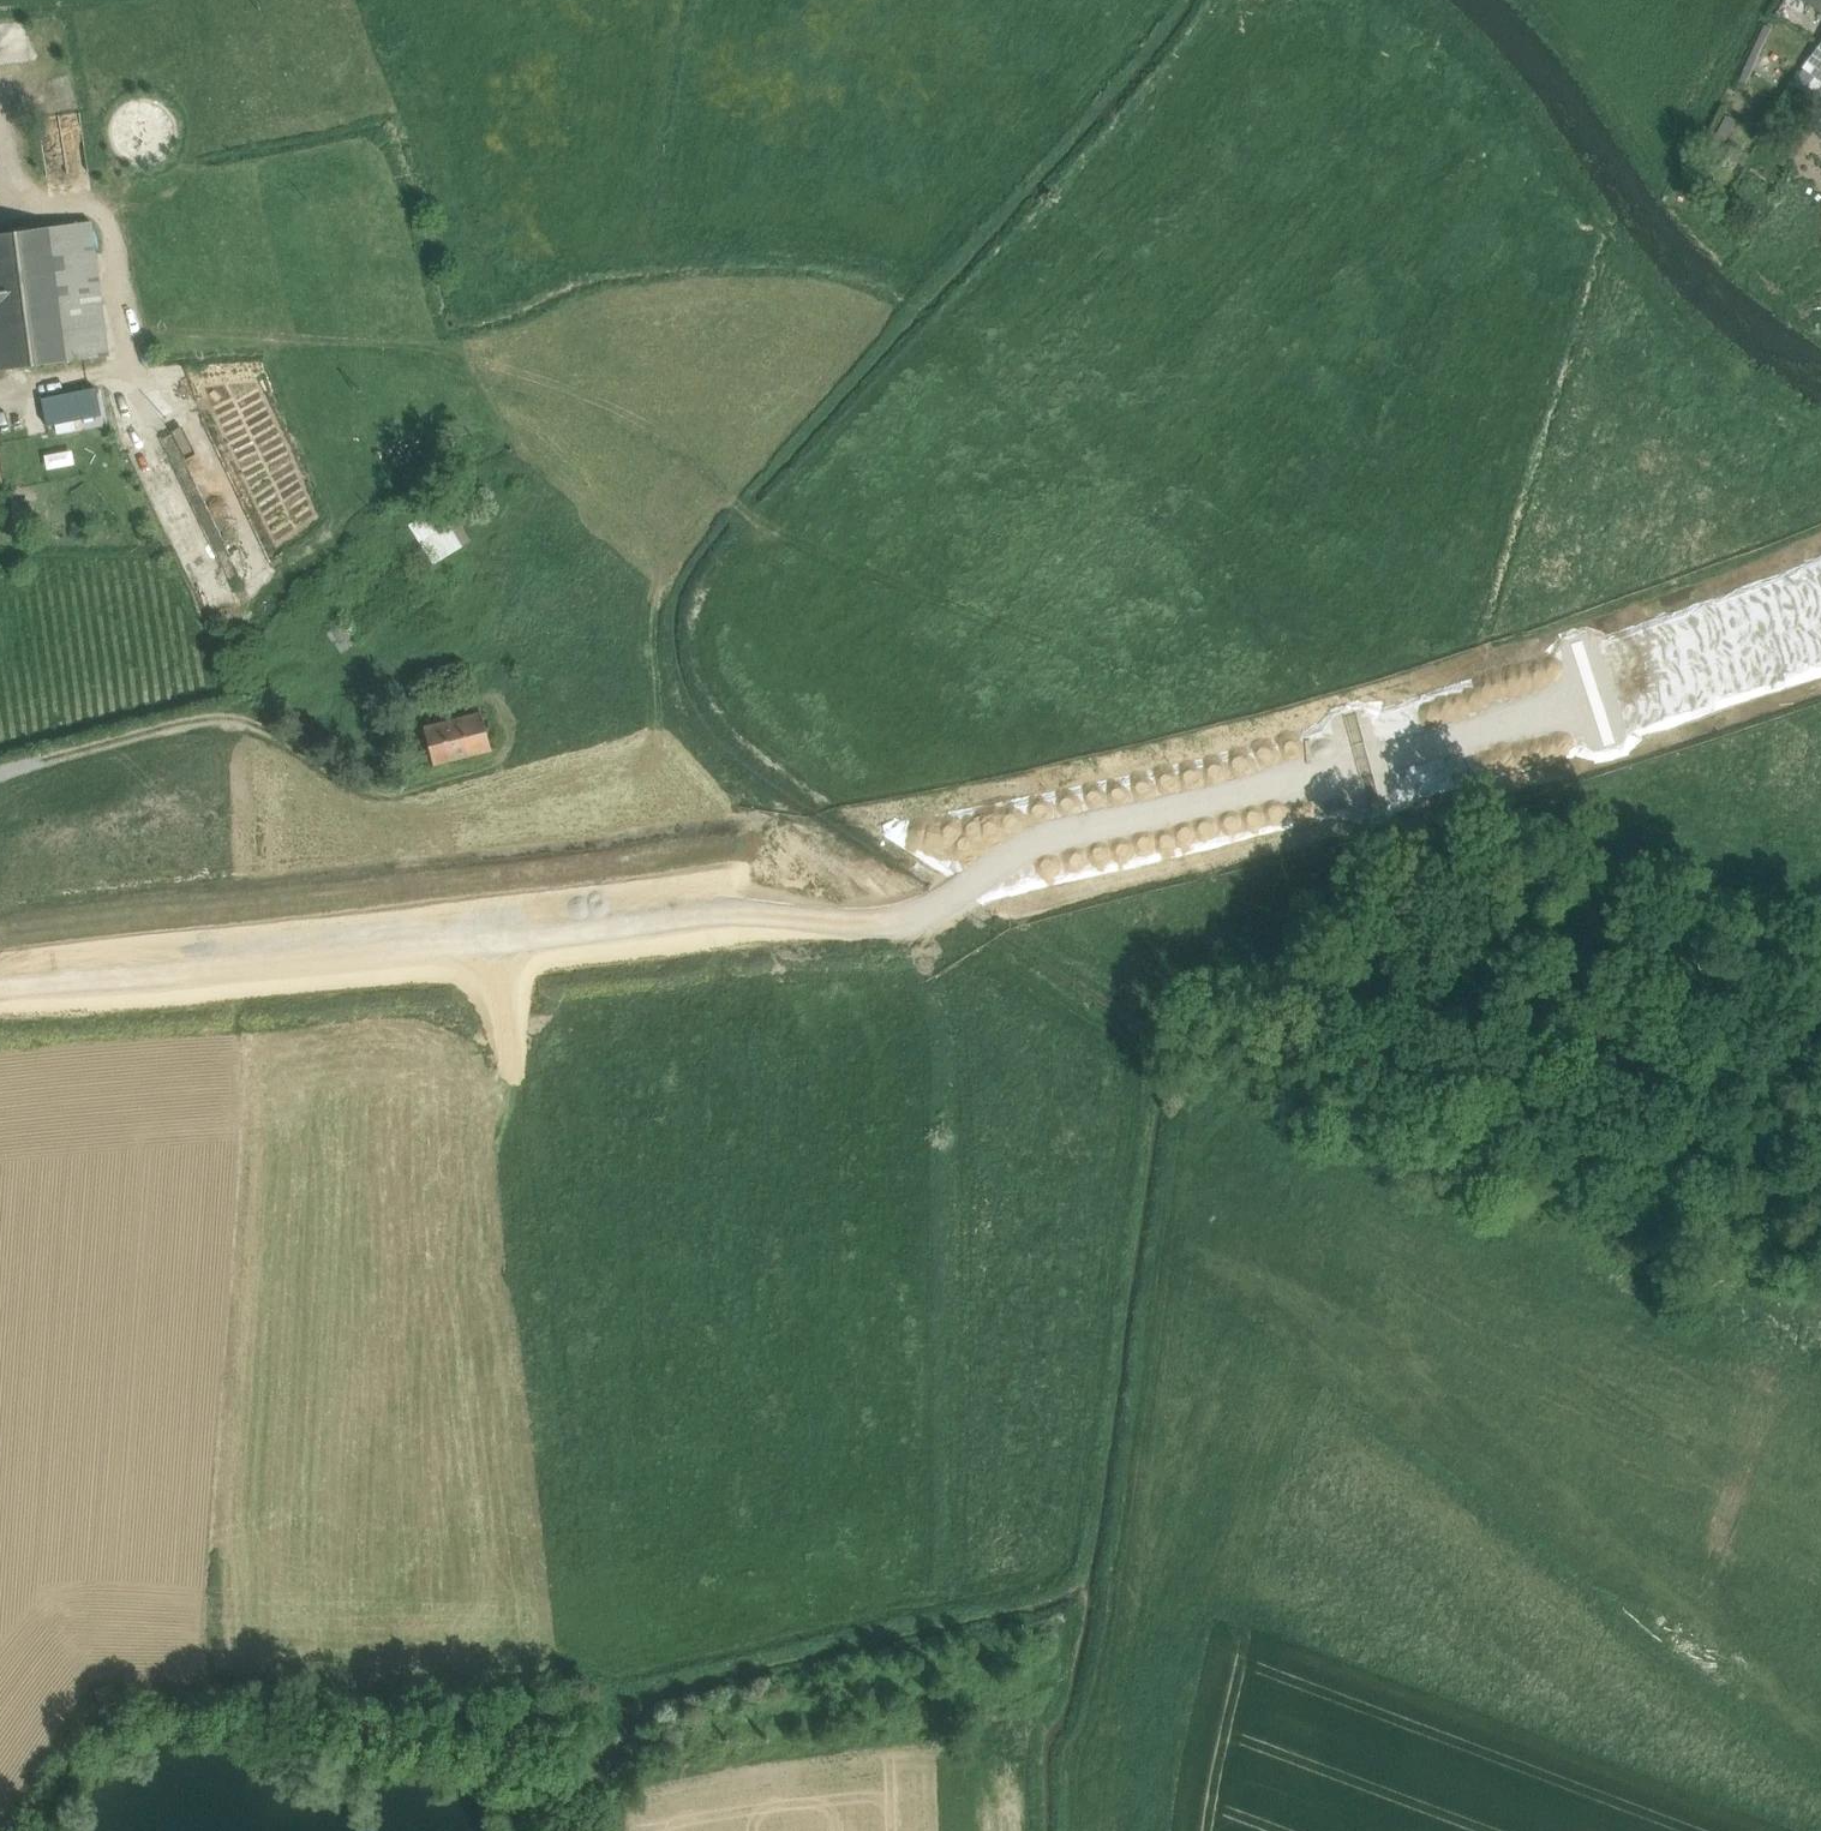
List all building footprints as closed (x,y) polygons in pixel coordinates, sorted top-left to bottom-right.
[(1820,13),(1820,0),(1801,0),(1820,13)] [(174,145),(177,132),(174,119),(167,108),(156,101),(143,99),(130,101),(119,109),(112,120),(109,133),(112,146),(119,157),(130,164),(143,166),(156,163),(167,156),(174,145)] [(80,113),(59,116),(68,174),(88,172),(80,113)] [(59,116),(38,118),(46,177),(68,174),(59,116)] [(91,222),(62,226),(67,259),(95,255),(91,222)] [(95,255),(67,259),(62,226),(48,227),(66,361),(109,356),(95,255)] [(0,234),(0,359),(1,370),(66,361),(48,227),(0,234)] [(96,388),(42,399),(47,426),(101,416),(96,388)] [(441,504),(406,527),(432,567),(467,545),(441,504)] [(482,715),(462,719),(470,757),(490,752),(482,715)] [(462,719),(425,727),(433,765),(470,757),(462,719)]
